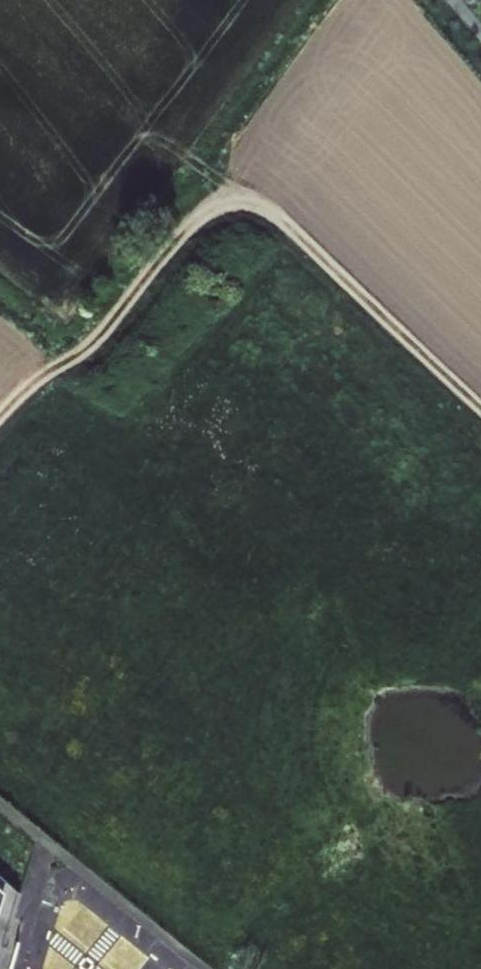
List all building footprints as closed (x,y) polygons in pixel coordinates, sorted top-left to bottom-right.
[(0,876),(0,964),(22,897),(0,876)]
